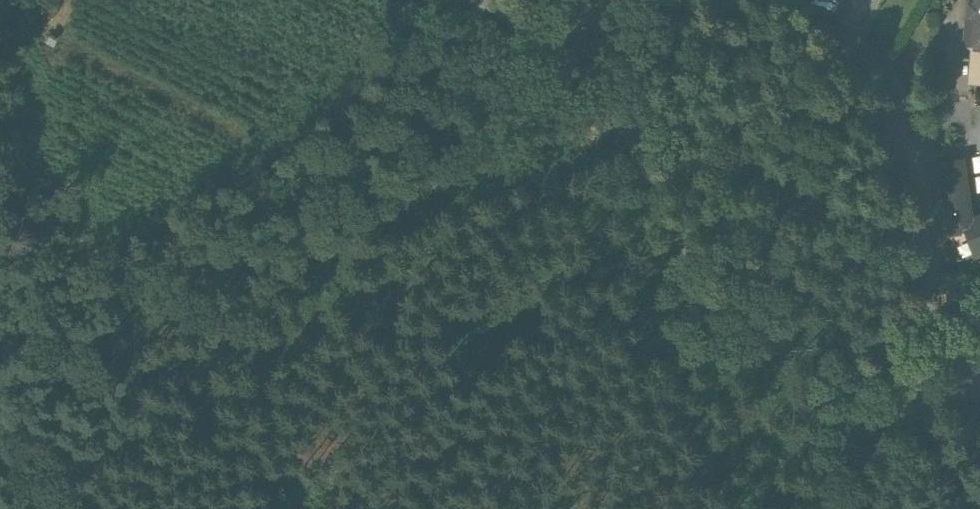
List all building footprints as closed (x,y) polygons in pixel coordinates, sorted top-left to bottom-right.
[(966,44),(974,44),(979,45),(979,0),(969,0),(966,44)] [(971,86),(979,86),(979,45),(974,44),(971,86)] [(972,133),(973,151),(979,150),(979,132),(972,133)] [(965,161),(941,165),(951,235),(952,235),(964,233),(963,230),(968,229),(965,223),(974,220),(965,161)] [(965,223),(968,229),(977,256),(979,255),(979,218),(974,220),(965,223)] [(952,235),(962,261),(977,256),(968,229),(963,230),(964,233),(952,235)]
